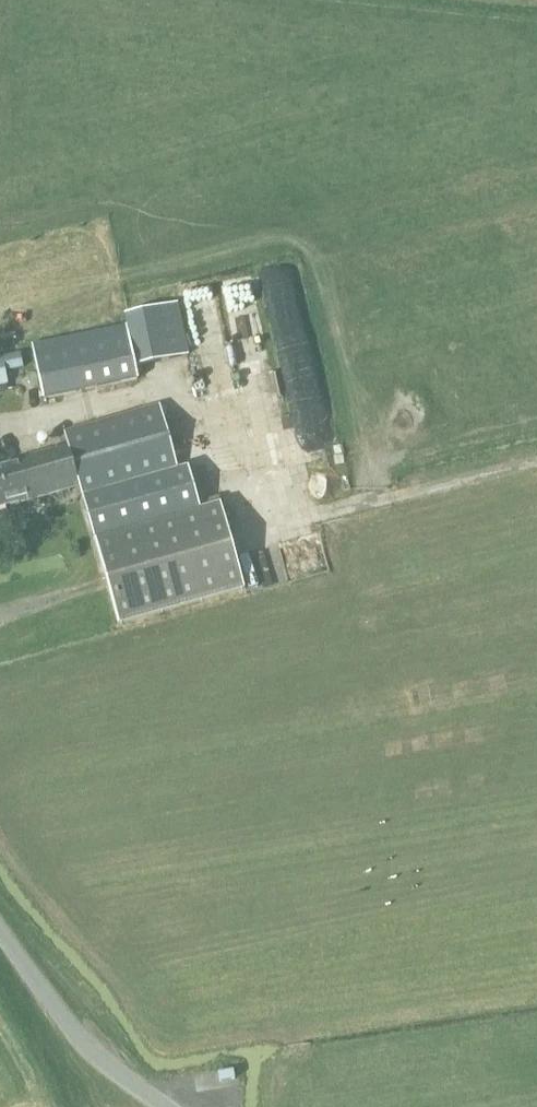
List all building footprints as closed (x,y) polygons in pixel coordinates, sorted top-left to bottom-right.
[(32,346),(43,398),(138,379),(135,366),(188,354),(177,303),(126,314),(131,338),(130,338),(127,326),(32,346)] [(281,347),(295,427),(313,424),(314,427),(330,425),(316,341),(281,347)] [(1,358),(0,358),(0,385),(6,383),(4,370),(22,367),(20,354),(1,358)] [(67,445),(7,463),(7,465),(0,467),(0,507),(18,501),(18,504),(79,486),(83,499),(178,472),(159,405),(64,433),(67,445)] [(178,472),(83,499),(94,540),(199,510),(188,470),(178,472)] [(94,540),(118,624),(244,589),(220,504),(199,510),(94,540)]
